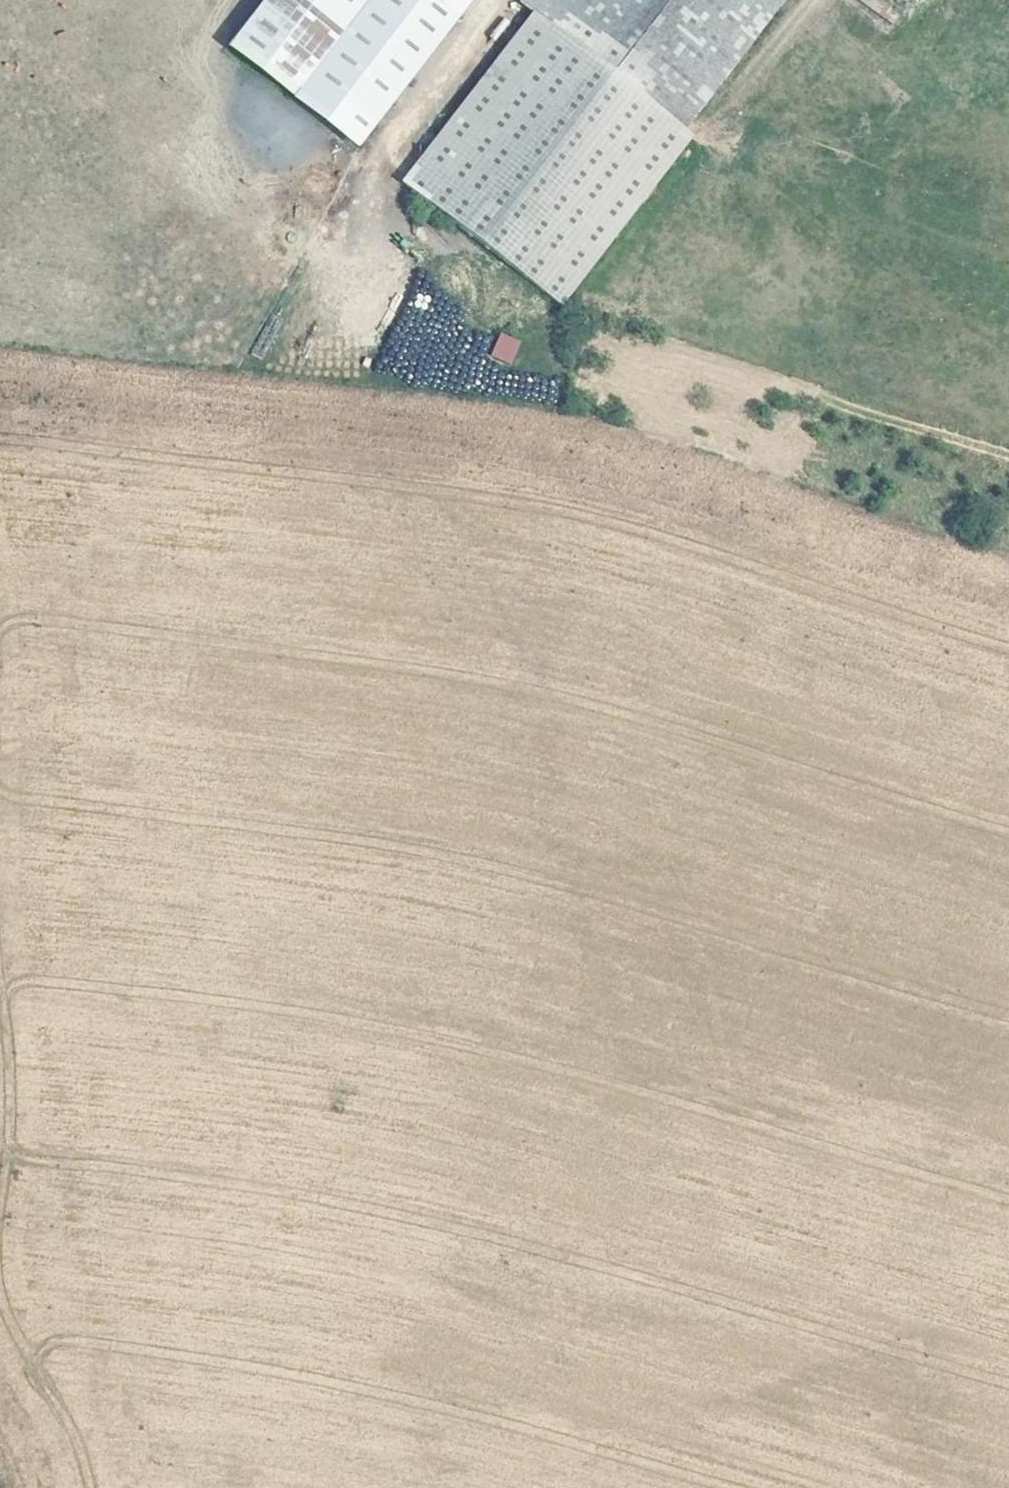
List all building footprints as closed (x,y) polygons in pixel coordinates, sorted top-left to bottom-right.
[(223,56),(357,158),(477,0),(266,0),(223,56)] [(537,24),(556,0),(525,0),(518,9),(532,21),(537,24)] [(679,136),(781,0),(556,0),(537,24),(678,137),(679,136)] [(537,24),(532,21),(399,192),(554,312),(686,141),(679,136),(678,137),(537,24)] [(500,331),(490,355),(511,364),(521,340),(500,331)]
